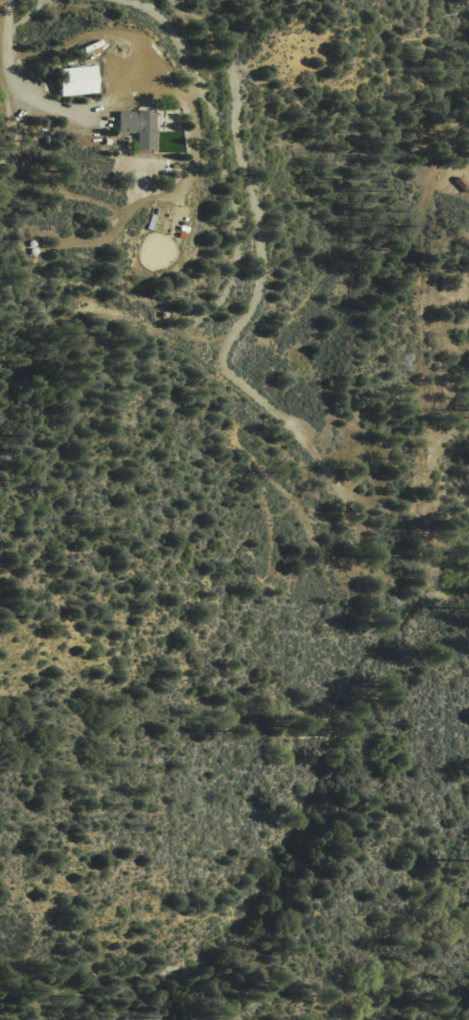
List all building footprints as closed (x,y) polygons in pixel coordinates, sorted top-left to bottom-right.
[(63,68),(93,66),(95,93),(65,95),(63,68)] [(116,113),(117,136),(135,134),(136,152),(156,151),(154,115),(145,115),(145,111),(116,113)]
